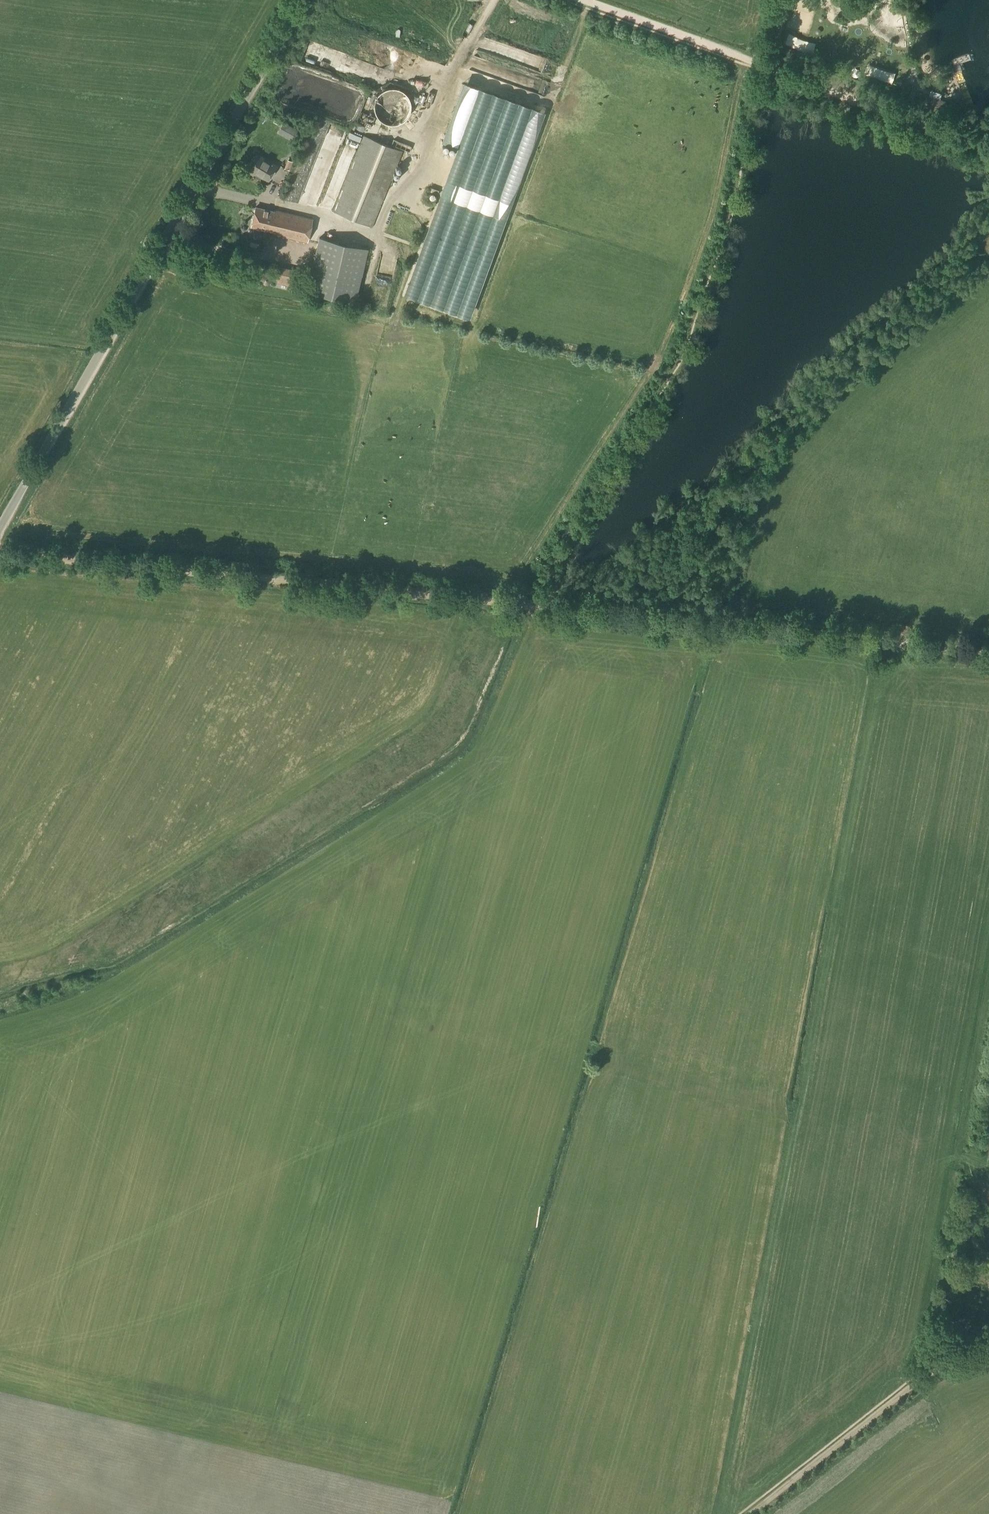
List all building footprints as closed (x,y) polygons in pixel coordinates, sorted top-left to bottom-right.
[(464,45),(476,31),(470,26),(459,40),(464,45)] [(788,51),(790,45),(782,43),(780,49),(788,51)] [(462,110),(470,113),(481,84),(473,81),(462,110)] [(909,96),(911,90),(912,86),(902,83),(898,93),(909,96)] [(374,100),(374,103),(374,106),(374,109),(375,112),(377,115),(379,118),(381,120),(384,122),(387,123),(390,123),(393,124),(396,123),(399,122),(402,121),(405,119),(407,117),(409,114),(410,111),(411,108),(411,105),(411,102),(410,99),(409,96),(407,93),(405,91),(402,89),(399,88),(396,87),(393,86),(390,86),(387,87),(384,88),(381,90),(379,92),(377,94),(375,97),(374,100)] [(947,104),(947,102),(927,95),(926,98),(924,104),(945,110),(947,104)] [(355,110),(355,102),(347,101),(347,110),(355,110)] [(372,226),(403,151),(363,135),(332,211),(372,226)] [(456,150),(456,141),(449,141),(449,146),(445,146),(445,150),(456,150)] [(268,181),(277,165),(256,153),(247,168),(268,181)] [(458,197),(469,201),(474,184),(462,180),(458,197)] [(471,202),(483,205),(487,188),(475,185),(471,202)] [(495,210),(500,193),(489,189),(483,206),(495,210)] [(274,211),(255,207),(251,226),(269,230),(269,232),(307,242),(313,219),(275,209),(274,211)] [(356,302),(368,248),(319,237),(306,291),(356,302)] [(391,294),(400,258),(390,255),(381,291),(391,294)] [(419,261),(408,290),(419,294),(430,265),(419,261)] [(150,286),(162,265),(157,262),(145,283),(150,286)] [(303,287),(304,274),(280,271),(278,284),(303,287)]
